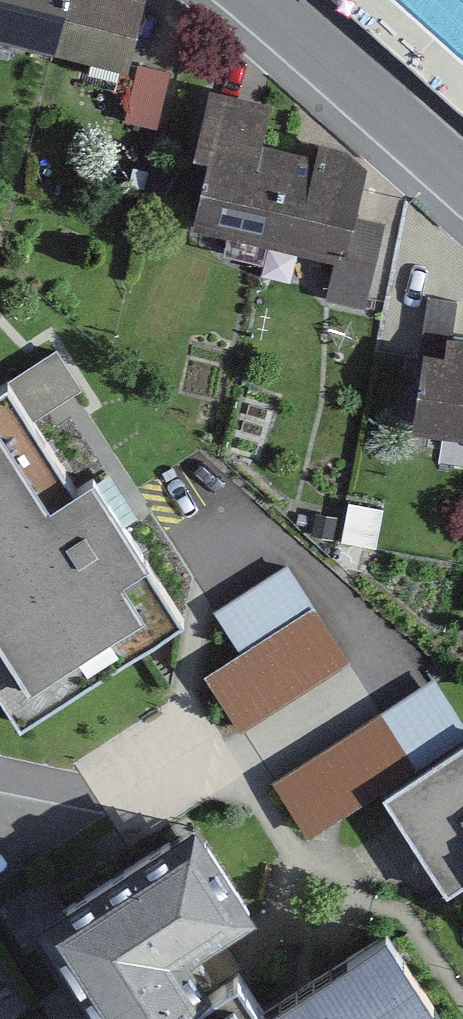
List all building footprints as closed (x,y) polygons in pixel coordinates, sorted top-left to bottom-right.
[(125,76),(139,12),(101,4),(102,0),(0,0),(0,50),(125,76)] [(159,131),(166,75),(136,72),(129,127),(159,131)] [(267,105),(199,94),(175,236),(328,262),(321,304),(370,312),(385,225),(345,219),(357,146),(263,130),(267,105)] [(420,336),(408,438),(462,444),(462,342),(420,336)] [(1,755),(195,624),(88,465),(69,478),(0,377),(0,754),(1,755)] [(347,664),(310,606),(202,673),(239,732),(347,664)] [(414,770),(378,713),(272,780),(308,837),(414,770)] [(388,802),(445,897),(462,886),(462,757),(388,802)] [(27,927),(84,1018),(421,1018),(373,940),(255,1012),(232,975),(188,1002),(165,965),(239,920),(184,831),(27,927)]
